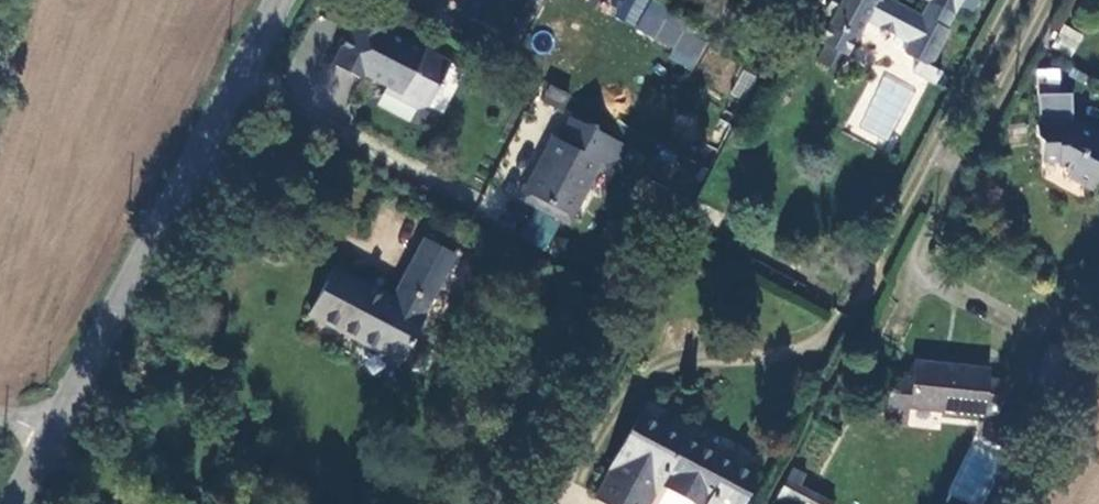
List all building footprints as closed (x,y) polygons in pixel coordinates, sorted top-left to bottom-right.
[(712,32),(641,0),(623,0),(614,20),(674,46),(668,59),(694,71),(712,32)] [(964,0),(924,0),(923,2),(927,4),(921,15),(891,0),(841,0),(818,45),(824,48),(817,61),(836,70),(842,58),(848,61),(866,24),(906,44),(901,54),(929,69),(964,0)] [(423,112),(449,61),(354,14),(328,64),(423,112)] [(1063,23),(1052,45),(1073,55),(1083,34),(1063,23)] [(744,100),(756,76),(742,69),(730,93),(744,100)] [(563,110),(570,94),(548,84),(541,100),(563,110)] [(1055,162),(1097,186),(1098,183),(1098,134),(1072,119),(1072,95),(1038,95),(1038,163),(1055,162)] [(625,148),(577,125),(567,148),(551,140),(521,203),(571,227),(601,165),(614,171),(625,148)] [(402,365),(457,254),(421,236),(391,296),(334,268),(309,319),(402,365)] [(983,416),(987,370),(913,363),(911,383),(889,381),(884,428),(909,430),(911,409),(983,416)] [(758,479),(638,412),(591,497),(604,503),(648,503),(659,484),(669,494),(693,503),(743,503),(758,479)] [(949,496),(970,503),(982,503),(1001,452),(969,440),(949,496)] [(806,473),(791,466),(773,503),(774,503),(834,503),(835,501),(801,484),(806,473)]
